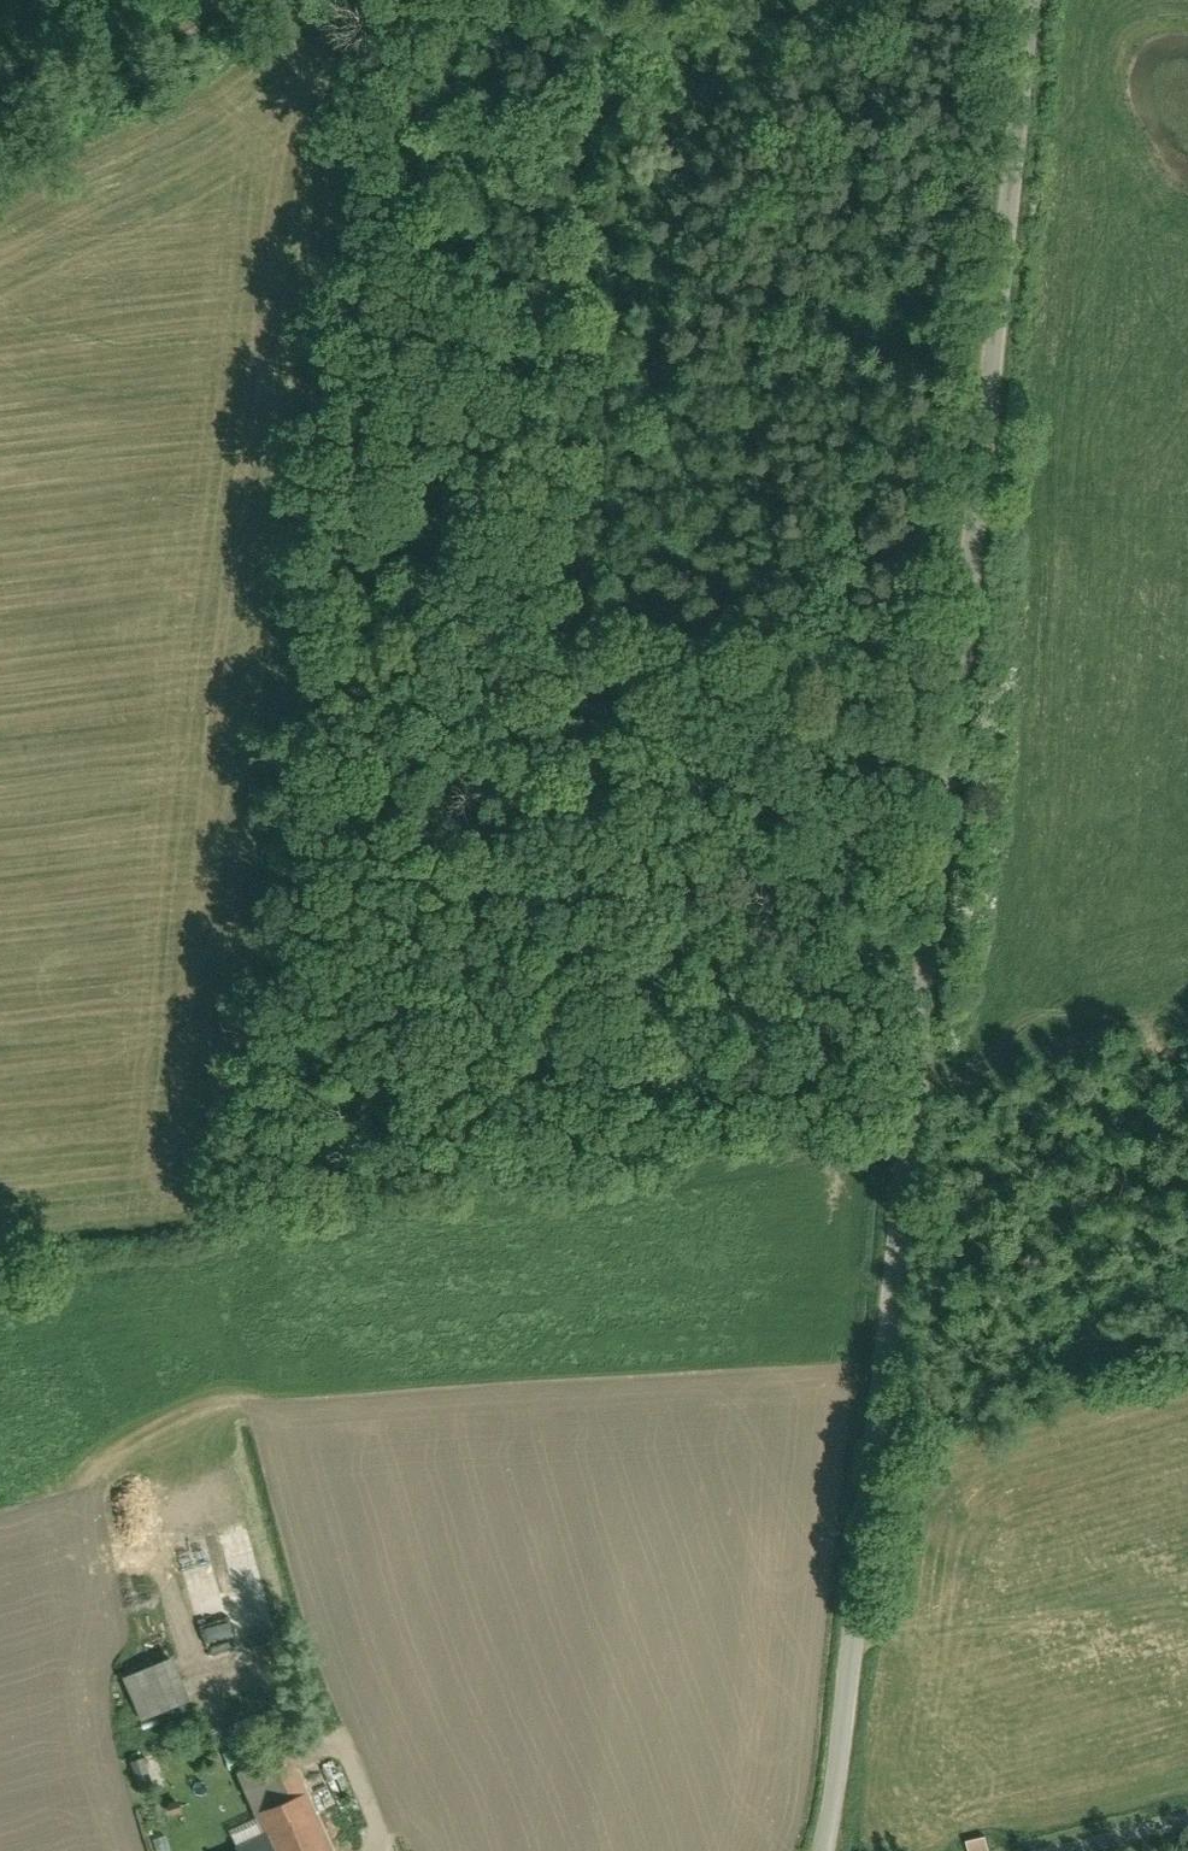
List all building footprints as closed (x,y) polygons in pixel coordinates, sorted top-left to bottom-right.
[(143,1718),(198,1702),(184,1656),(130,1672),(143,1718)] [(289,1799),(306,1791),(288,1751),(237,1773),(255,1814),(289,1799)] [(255,1814),(265,1836),(272,1850),(332,1850),(306,1791),(289,1799),(255,1814)] [(265,1836),(236,1849),(237,1850),(272,1850),(265,1836)] [(970,1850),(992,1850),(988,1836),(968,1842),(970,1850)]
